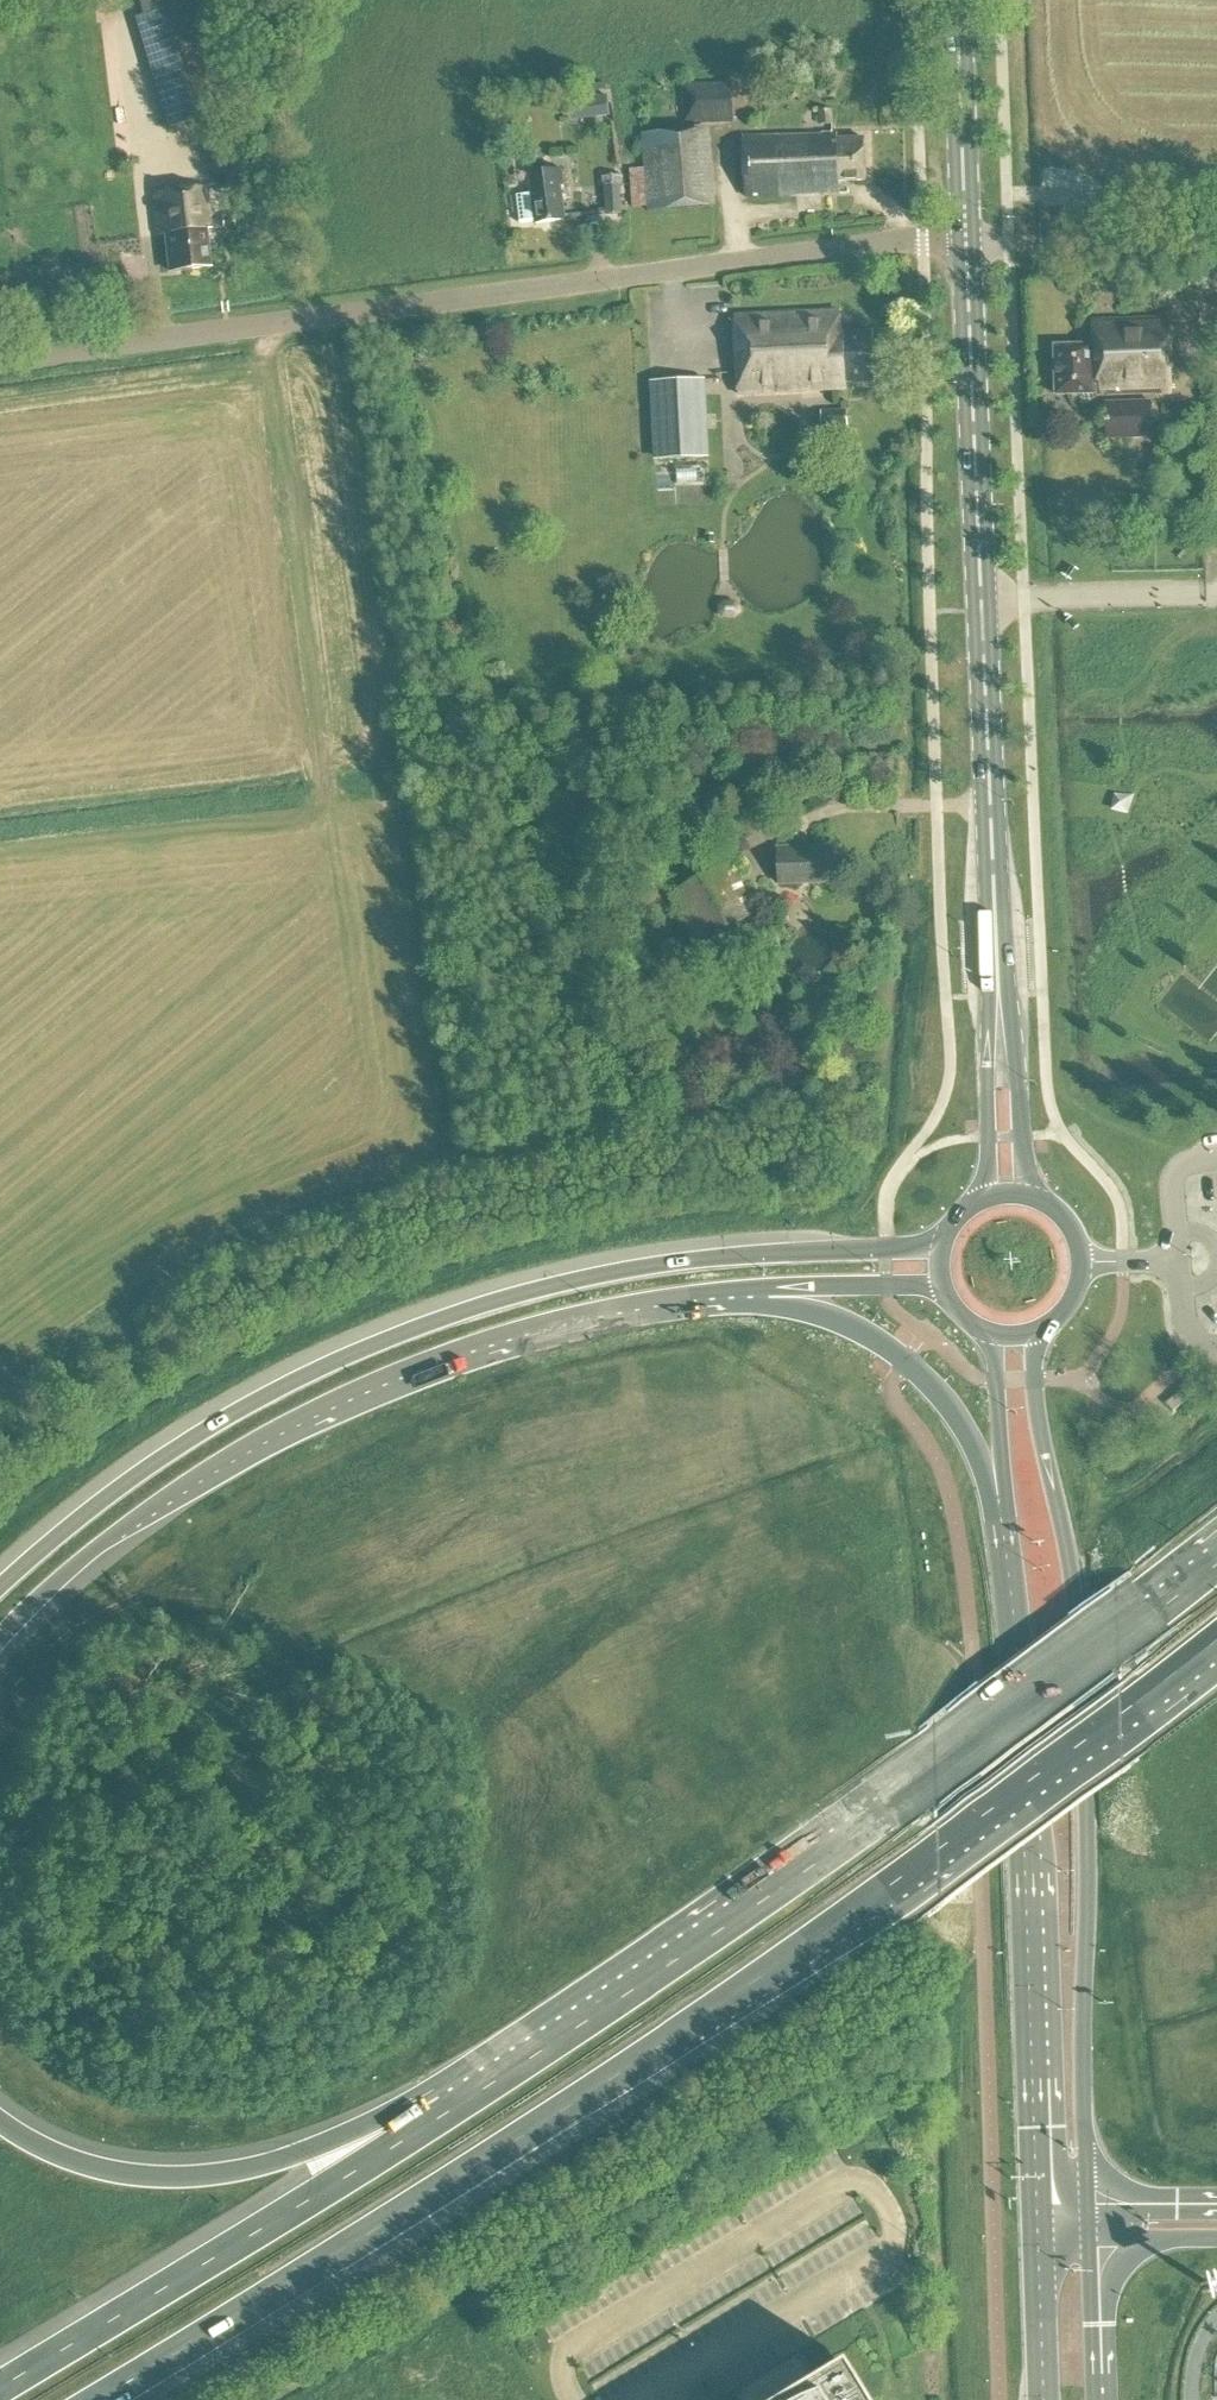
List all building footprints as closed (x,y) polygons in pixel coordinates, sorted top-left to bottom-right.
[(167,128),(221,112),(187,0),(144,0),(148,13),(134,18),(167,128)] [(732,84),(682,85),(684,126),(733,124),(732,84)] [(607,97),(578,101),(581,120),(610,116),(607,97)] [(832,111),(820,111),(820,126),(832,125),(832,111)] [(837,134),(743,138),(745,197),(839,193),(839,182),(866,181),(865,139),(837,140),(837,134)] [(712,209),(708,135),(646,139),(650,213),(712,209)] [(562,171),(529,175),(532,194),(516,196),(520,224),(536,222),(536,224),(565,221),(561,188),(564,187),(562,171)] [(619,176),(604,177),(605,187),(619,186),(619,176)] [(216,180),(217,192),(236,189),(235,177),(216,180)] [(153,194),(158,235),(165,235),(170,272),(207,268),(202,230),(210,229),(205,187),(153,194)] [(221,218),(222,228),(233,226),(232,217),(221,218)] [(840,313),(735,317),(739,395),(846,390),(846,384),(874,383),(872,333),(841,334),(840,313)] [(1169,320),(1093,322),(1093,346),(1055,347),(1056,396),(1171,393),(1169,320)] [(700,381),(656,383),(660,461),(704,459),(700,381)] [(1106,439),(1126,439),(1125,403),(1105,403),(1106,439)] [(847,412),(831,412),(832,427),(848,426),(847,412)] [(795,848),(778,849),(779,885),(834,883),(833,849),(795,850),(795,848)] [(720,850),(686,867),(694,882),(669,896),(695,946),(756,914),(730,864),(728,865),(720,850)] [(849,2362),(816,2382),(801,2358),(738,2396),(740,2399),(872,2399),(849,2362)]
